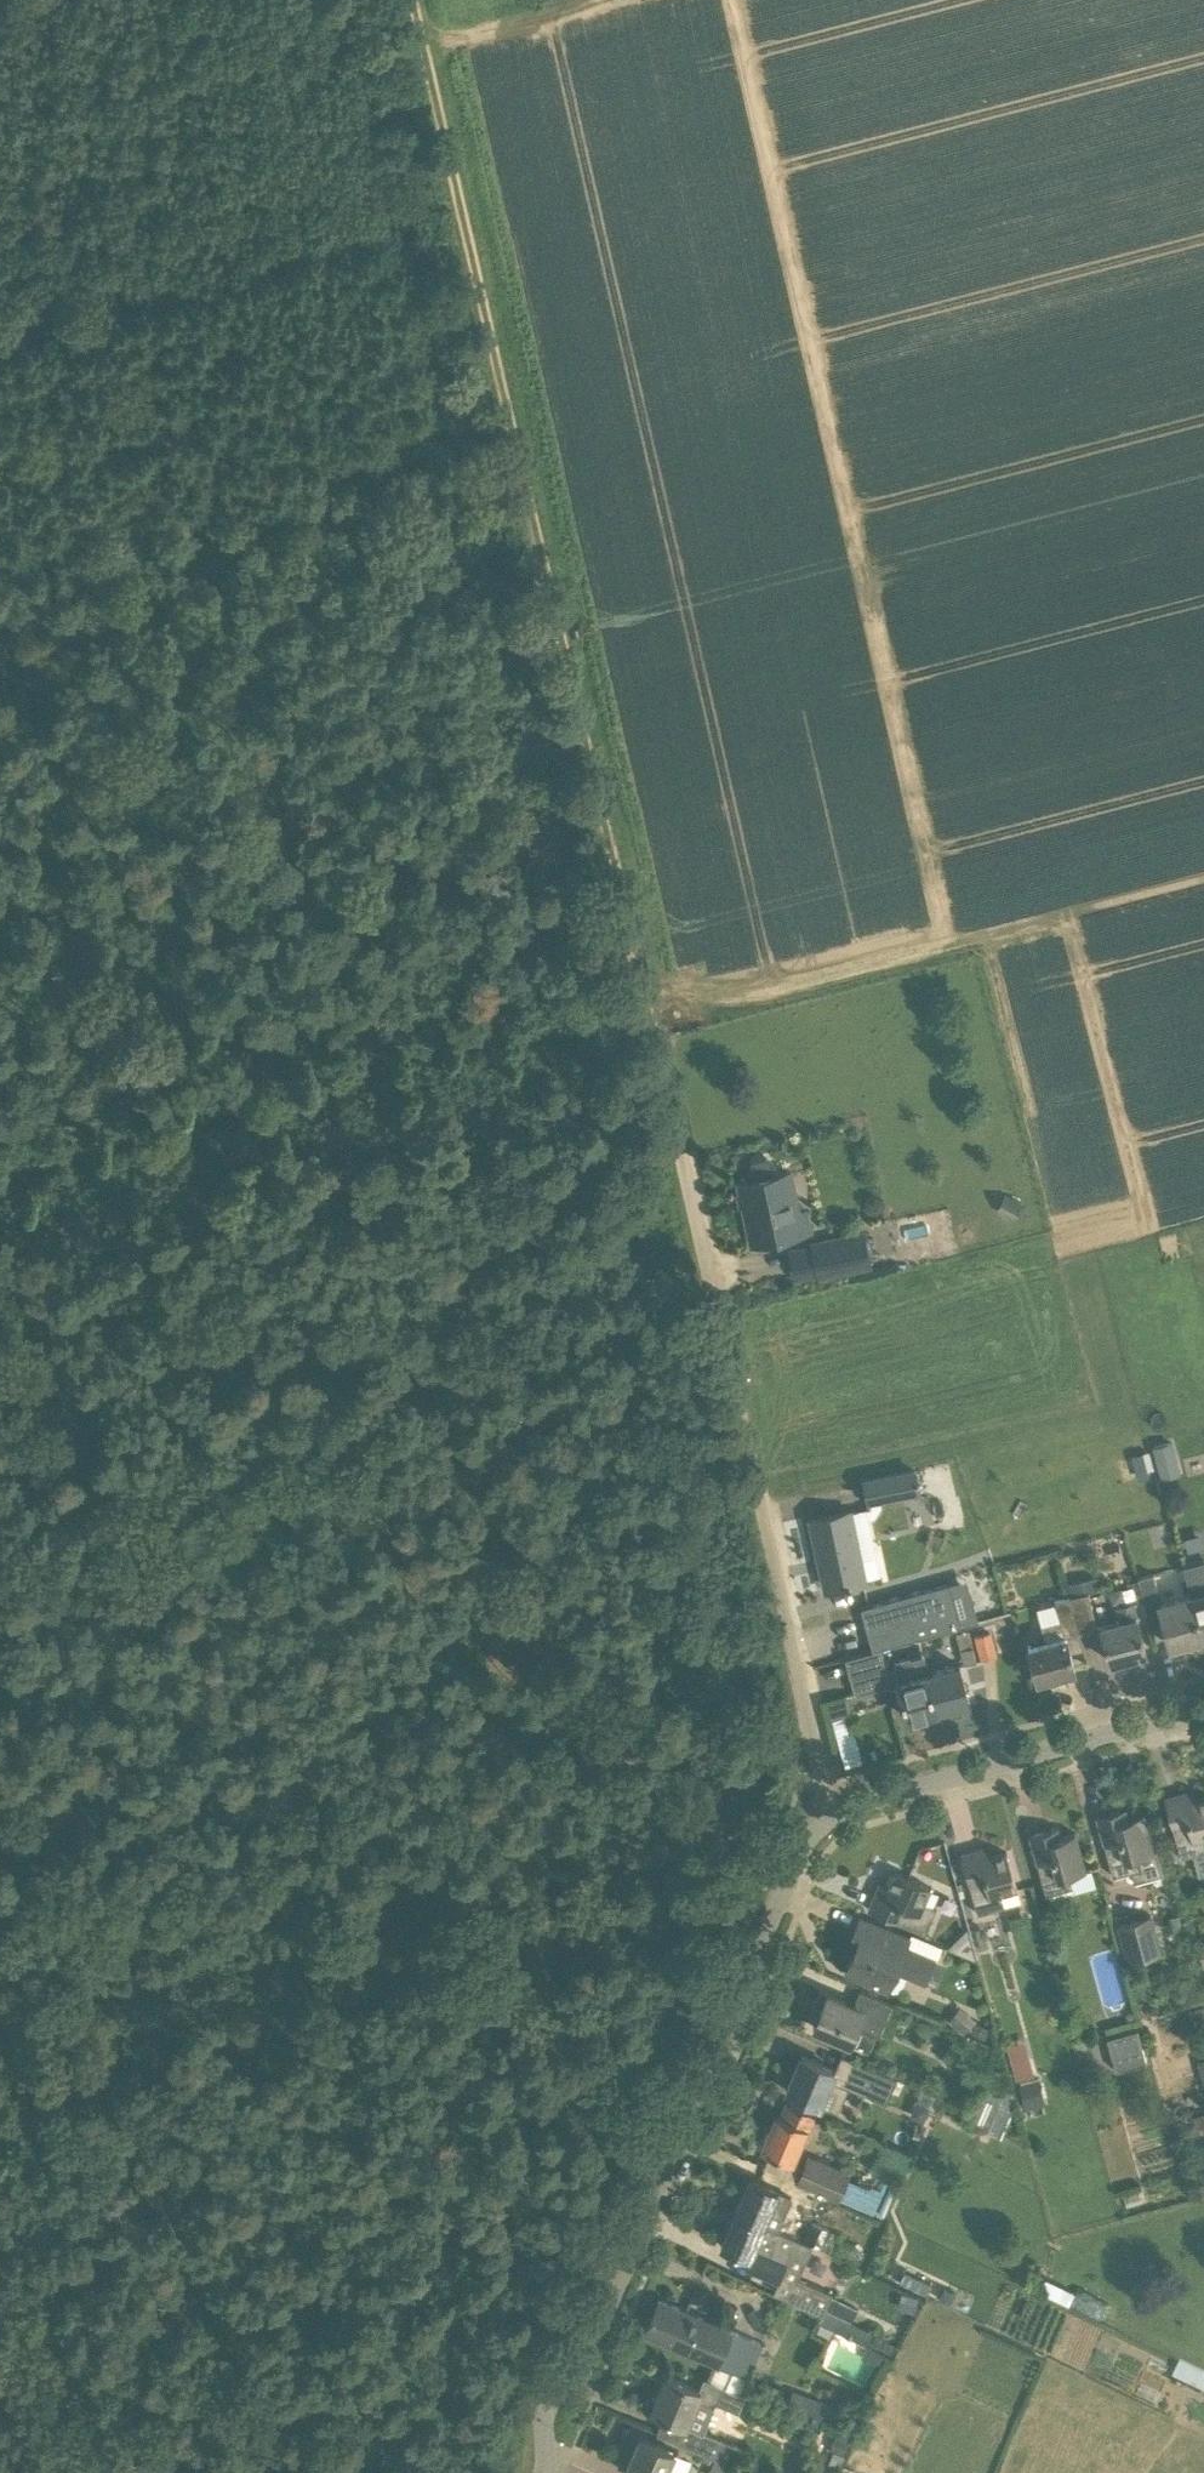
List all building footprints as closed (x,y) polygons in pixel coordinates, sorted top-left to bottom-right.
[(803,1234),(790,1172),(771,1176),(769,1169),(755,1172),(757,1179),(738,1183),(751,1245),(803,1234)] [(870,1266),(863,1234),(812,1244),(819,1277),(870,1266)] [(1178,1460),(1158,1465),(1162,1480),(1182,1475),(1178,1460)] [(915,1471),(864,1481),(869,1503),(919,1494),(915,1471)] [(819,1561),(824,1560),(830,1590),(867,1582),(852,1511),(810,1520),(819,1561)] [(1191,1596),(1202,1638),(1203,1637),(1203,1561),(1183,1567),(1191,1596)] [(1171,1646),(1202,1638),(1191,1596),(1162,1603),(1154,1574),(1139,1578),(1151,1624),(1164,1621),(1171,1646)] [(1086,1580),(1068,1584),(1071,1597),(1089,1592),(1086,1580)] [(949,1584),(861,1609),(873,1650),(961,1626),(949,1584)] [(1070,1597),(1077,1627),(1079,1634),(1098,1628),(1089,1592),(1071,1597),(1070,1597)] [(1077,1627),(1070,1597),(1055,1601),(1061,1621),(1041,1626),(1046,1641),(1028,1646),(1038,1682),(1076,1671),(1066,1636),(1065,1636),(1063,1631),(1077,1627)] [(1101,1627),(1111,1662),(1146,1653),(1137,1618),(1136,1618),(1132,1604),(1118,1608),(1122,1622),(1101,1627)] [(981,1661),(996,1657),(990,1633),(975,1637),(981,1661)] [(973,1646),(960,1649),(964,1666),(977,1662),(973,1646)] [(856,1694),(891,1684),(882,1648),(846,1658),(856,1694)] [(924,1656),(924,1655),(895,1663),(900,1682),(898,1682),(907,1716),(938,1708),(929,1673),(924,1656)] [(959,1665),(929,1673),(938,1708),(969,1700),(959,1665)] [(827,1704),(831,1719),(851,1714),(847,1699),(827,1704)] [(1192,1855),(1198,1876),(1203,1874),(1203,1798),(1195,1801),(1192,1791),(1164,1798),(1181,1858),(1192,1855)] [(1097,1817),(1113,1877),(1140,1869),(1137,1857),(1153,1852),(1142,1815),(1128,1819),(1125,1809),(1097,1817)] [(1058,1828),(1030,1836),(1046,1895),(1073,1888),(1070,1876),(1086,1871),(1075,1834),(1060,1838),(1058,1828)] [(978,1914),(1005,1907),(1001,1894),(1017,1890),(1007,1853),(992,1857),(989,1847),(961,1855),(978,1914)] [(868,1910),(925,1934),(936,1908),(924,1903),(931,1888),(895,1873),(889,1887),(880,1883),(868,1910)] [(1184,1913),(1170,1917),(1173,1931),(1188,1927),(1184,1913)] [(1118,1925),(1128,1962),(1161,1953),(1151,1916),(1118,1925)] [(907,1975),(924,1982),(936,1987),(946,1965),(906,1947),(909,1938),(860,1917),(848,1945),(855,1948),(845,1972),(887,1990),(897,1967),(908,1971),(907,1975)] [(953,1951),(978,1962),(971,1935),(953,1951)] [(1203,1968),(1203,1941),(1195,1944),(1202,1969),(1203,1968)] [(869,2051),(876,2035),(879,2036),(893,2004),(863,1992),(857,2006),(828,1994),(814,2027),(869,2051)] [(1203,2027),(1203,2006),(1186,2010),(1191,2030),(1203,2027)] [(948,2021),(963,2035),(976,2021),(960,2007),(948,2021)] [(976,2022),(971,2032),(985,2039),(991,2029),(976,2022)] [(1138,2031),(1108,2039),(1118,2072),(1147,2063),(1138,2031)] [(897,2079),(876,2070),(842,2055),(836,2069),(802,2055),(787,2091),(837,2112),(847,2087),(887,2103),(897,2079)] [(1034,2075),(1030,2061),(1012,2066),(1016,2080),(1034,2075)] [(1039,2080),(1020,2085),(1026,2110),(1045,2106),(1039,2080)] [(777,2113),(762,2149),(792,2161),(806,2127),(809,2128),(815,2113),(788,2102),(782,2115),(777,2113)] [(930,2108),(916,2102),(910,2116),(924,2122),(930,2108)] [(808,2156),(797,2181),(838,2199),(849,2173),(808,2156)] [(750,2179),(736,2212),(777,2230),(784,2214),(785,2214),(792,2198),(778,2192),(779,2191),(750,2179)] [(750,2258),(746,2267),(790,2286),(786,2297),(823,2314),(826,2309),(832,2296),(834,2291),(800,2276),(813,2245),(805,2242),(777,2230),(736,2212),(721,2246),(750,2258)] [(805,2242),(813,2245),(830,2252),(838,2233),(831,2230),(813,2222),(805,2242)] [(950,2304),(956,2293),(945,2287),(939,2299),(950,2304)] [(919,2299),(904,2294),(899,2309),(915,2314),(919,2299)] [(832,2296),(826,2309),(842,2317),(850,2321),(856,2307),(832,2296)] [(762,2343),(660,2300),(645,2333),(715,2363),(708,2380),(735,2392),(743,2375),(747,2377),(762,2343)] [(842,2317),(835,2331),(868,2347),(875,2333),(850,2321),(842,2317)] [(735,2392),(708,2380),(705,2378),(700,2389),(668,2375),(652,2410),(676,2420),(668,2438),(705,2454),(712,2436),(687,2425),(697,2400),(715,2408),(717,2402),(738,2411),(744,2395),(735,2392)] [(795,2391),(789,2407),(814,2417),(812,2422),(821,2426),(829,2404),(795,2391)] [(745,2450),(712,2436),(705,2454),(737,2468),(745,2450)] [(640,2437),(625,2472),(626,2472),(666,2472),(676,2452),(640,2437)] [(831,2450),(834,2451),(845,2455),(850,2442),(837,2437),(831,2450)] [(735,2467),(715,2458),(709,2472),(732,2472),(735,2467)]
